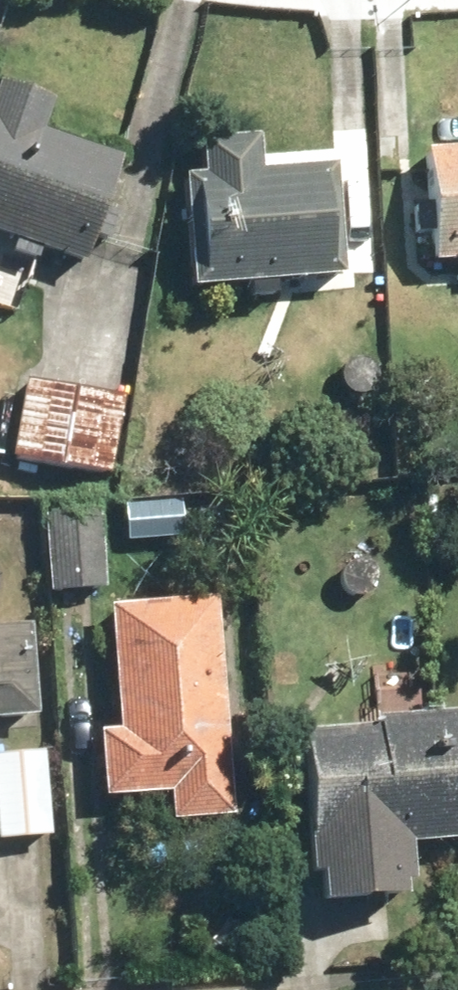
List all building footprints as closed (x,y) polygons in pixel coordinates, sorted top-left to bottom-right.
[(82,264),(118,157),(39,130),(49,102),(0,85),(0,270),(10,273),(20,243),(82,264)] [(187,289),(338,276),(329,163),(256,169),(253,136),(197,141),(200,173),(177,175),(187,289)] [(457,260),(457,145),(422,147),(430,261),(457,260)] [(8,457),(115,475),(129,397),(121,396),(133,328),(88,320),(75,391),(22,381),(8,457)] [(363,359),(353,357),(344,360),(337,367),(335,377),(338,386),(345,393),(355,395),(364,392),(371,384),(373,375),(370,366),(363,359)] [(45,592),(102,590),(99,511),(43,513),(45,592)] [(365,561),(355,559),(346,562),(339,570),(337,579),(340,589),(347,595),(357,597),(366,594),(373,587),(375,577),(372,568),(365,561)] [(167,793),(169,820),(227,817),(212,599),(107,606),(116,729),(95,730),(100,798),(167,793)] [(35,713),(28,624),(0,627),(0,716),(35,713)] [(457,838),(457,713),(376,719),(376,725),(301,731),(311,872),(319,871),(321,902),(404,896),(403,881),(414,881),(411,842),(457,838)] [(46,835),(40,751),(0,755),(0,838),(46,835)]
